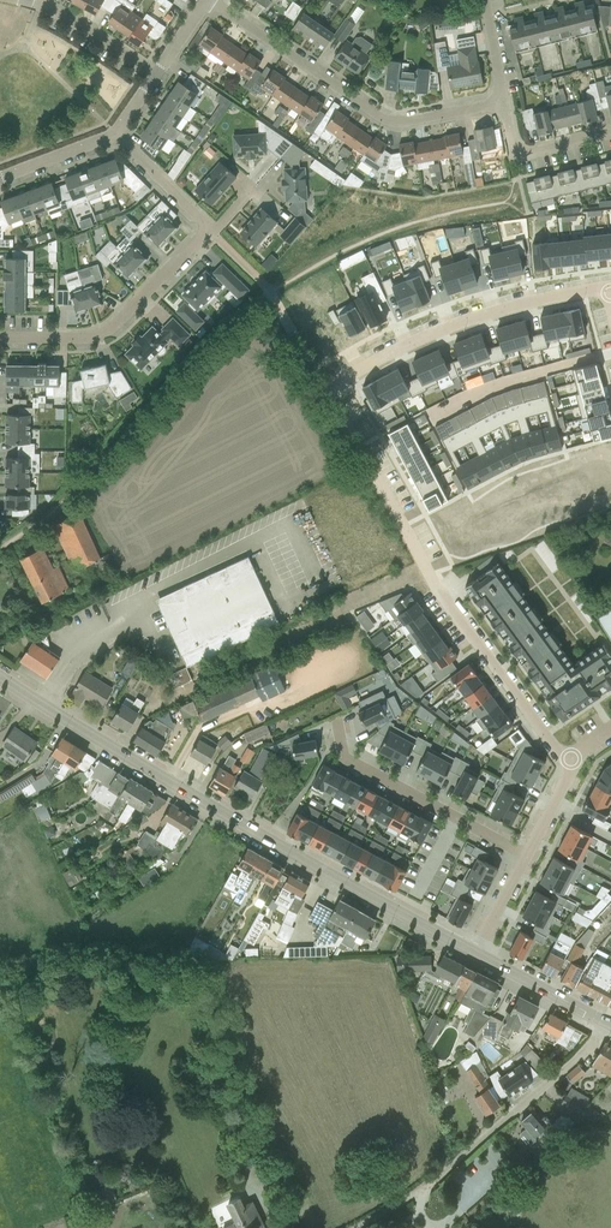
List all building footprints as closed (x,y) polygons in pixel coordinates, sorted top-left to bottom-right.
[(73,2),(84,8),(89,0),(74,0),(73,2)] [(84,8),(96,15),(101,6),(107,10),(113,0),(89,0),(84,8)] [(107,10),(113,14),(108,22),(119,30),(131,12),(135,7),(126,0),(123,1),(122,3),(116,0),(113,0),(107,10)] [(155,0),(168,10),(173,4),(167,0),(155,0)] [(266,8),(271,1),(269,0),(254,0),(266,8)] [(576,11),(570,13),(576,34),(597,28),(591,8),(581,10),(580,7),(584,6),(583,1),(574,3),(576,11)] [(604,30),(609,25),(610,26),(610,4),(610,7),(610,14),(599,13),(604,32),(605,32),(604,30)] [(556,17),(550,18),(555,39),(576,34),(570,13),(560,15),(560,13),(564,11),(563,6),(554,8),(556,17)] [(536,22),(530,23),(535,44),(555,39),(550,18),(540,21),(539,18),(544,17),(543,11),(533,14),(536,22)] [(119,30),(129,37),(142,19),(131,12),(119,30)] [(292,28),(292,29),(303,36),(314,20),(303,13),(292,28)] [(163,20),(168,23),(172,17),(167,14),(163,20)] [(448,16),(434,15),(433,27),(448,28),(448,16)] [(520,26),(509,28),(514,49),(535,44),(530,23),(524,25),(522,16),(513,19),(515,24),(519,23),(520,26)] [(334,34),(333,35),(342,41),(354,25),(345,18),(334,34)] [(424,18),(416,23),(420,30),(428,25),(424,18)] [(129,37),(128,39),(139,46),(147,35),(152,38),(154,39),(155,39),(156,39),(158,38),(159,37),(166,27),(158,22),(153,28),(153,27),(142,19),(129,37)] [(314,20),(303,36),(313,43),(324,27),(314,20)] [(198,32),(187,48),(193,53),(199,45),(210,53),(221,36),(222,37),(223,35),(211,26),(204,36),(198,32)] [(324,27),(313,43),(323,50),(333,35),(334,34),(324,27)] [(221,36),(210,53),(223,62),(235,45),(222,37),(221,36)] [(347,40),(341,48),(335,58),(357,73),(369,56),(365,54),(372,44),(360,36),(355,37),(351,43),(347,40)] [(482,83),(478,61),(477,61),(476,55),(474,46),(475,46),(473,36),(456,39),(458,49),(457,49),(458,54),(445,56),(446,58),(445,58),(447,67),(447,70),(449,77),(451,89),(482,83)] [(235,45),(223,62),(237,71),(248,55),(248,54),(235,45)] [(445,56),(443,46),(434,48),(436,60),(445,58),(446,58),(445,56)] [(248,55),(237,71),(249,79),(254,71),(261,61),(249,53),(248,54),(248,55)] [(183,54),(179,60),(196,72),(200,66),(183,54)] [(388,61),(386,77),(385,89),(398,91),(398,88),(403,88),(403,89),(403,90),(405,92),(407,92),(409,91),(410,90),(410,89),(415,89),(414,92),(427,93),(428,87),(439,88),(437,72),(429,71),(429,70),(417,68),(417,71),(400,69),(400,62),(388,61)] [(212,69),(217,72),(221,65),(217,62),(212,69)] [(221,65),(217,72),(221,75),(225,68),(221,65)] [(272,95),(283,79),(284,79),(285,78),(273,69),(272,70),(266,66),(252,87),(249,91),(255,95),(257,93),(259,94),(262,94),(264,90),(272,95)] [(179,82),(171,93),(189,106),(190,105),(194,108),(200,99),(195,96),(197,94),(199,96),(202,91),(200,89),(205,83),(191,74),(183,85),(179,82)] [(532,78),(529,78),(531,84),(542,81),(541,76),(532,78)] [(529,77),(522,79),(524,85),(531,84),(529,78),(529,77)] [(283,79),(272,95),(286,105),(297,88),(284,79),(283,79)] [(604,87),(602,81),(595,83),(600,103),(602,108),(609,107),(610,113),(610,114),(610,85),(604,87)] [(243,87),(249,91),(252,87),(246,83),(243,87)] [(578,102),(578,103),(583,122),(583,123),(594,120),(597,119),(596,117),(595,110),(602,108),(600,103),(595,83),(588,84),(589,88),(587,89),(586,91),(588,99),(578,102)] [(297,88),(286,105),(299,114),(310,98),(310,97),(297,88)] [(562,88),(558,89),(561,103),(566,101),(564,93),(562,88)] [(167,99),(164,104),(182,116),(189,106),(171,93),(170,95),(169,94),(165,98),(167,99)] [(219,93),(214,99),(220,104),(217,108),(224,113),(232,102),(219,93)] [(310,98),(299,114),(311,122),(305,130),(311,134),(313,132),(325,114),(319,110),(323,104),(311,96),(310,97),(310,98)] [(578,103),(562,107),(567,126),(583,122),(578,103)] [(160,110),(156,115),(174,127),(182,116),(164,104),(163,105),(161,104),(158,109),(160,110)] [(275,112),(279,115),(283,108),(279,105),(275,112)] [(562,107),(547,111),(552,130),(567,126),(562,107)] [(283,108),(279,115),(283,118),(288,111),(283,108)] [(532,108),(523,110),(525,126),(526,127),(526,128),(527,129),(528,130),(529,130),(531,130),(536,128),(537,132),(538,135),(541,134),(552,131),(552,130),(547,111),(547,110),(533,113),(532,108)] [(325,114),(313,132),(319,136),(320,136),(331,144),(336,136),(347,120),(349,118),(336,110),(331,118),(325,114)] [(265,123),(271,126),(275,117),(268,114),(265,123)] [(152,121),(149,125),(167,138),(174,127),(156,115),(155,116),(154,115),(151,120),(152,121)] [(209,119),(202,130),(206,133),(213,122),(209,119)] [(258,134),(233,136),(234,156),(245,155),(246,158),(255,157),(255,155),(266,154),(266,147),(279,158),(292,143),(264,124),(258,119),(258,134)] [(347,120),(336,136),(349,146),(360,129),(347,120)] [(146,139),(140,147),(152,159),(160,149),(167,138),(149,125),(142,136),(146,139)] [(475,139),(467,140),(468,146),(471,160),(480,159),(490,157),(488,148),(495,147),(501,146),(499,130),(492,131),(491,127),(474,130),(475,139)] [(360,129),(349,146),(363,155),(374,138),(360,129)] [(202,130),(194,140),(199,144),(206,133),(202,130)] [(207,140),(211,143),(216,136),(212,133),(207,140)] [(459,133),(444,135),(445,138),(449,157),(462,154),(464,164),(472,162),(471,160),(468,146),(461,147),(459,133)] [(374,138),(363,155),(359,160),(379,173),(378,180),(385,181),(387,174),(391,154),(384,149),(387,145),(375,137),(374,138)] [(445,138),(429,141),(433,160),(449,157),(445,138)] [(194,140),(187,151),(191,154),(199,144),(194,140)] [(387,174),(385,181),(392,182),(394,175),(395,170),(402,166),(406,165),(417,163),(413,144),(413,143),(413,141),(399,144),(400,152),(391,154),(387,174)] [(413,143),(413,144),(417,163),(433,160),(429,141),(413,143)] [(292,143),(279,158),(280,159),(281,157),(290,166),(290,169),(284,169),(285,179),(283,179),(283,190),(285,189),(286,201),(307,200),(304,168),(300,168),(299,161),(306,153),(292,143)] [(338,153),(343,155),(347,149),(343,146),(338,153)] [(210,147),(204,154),(210,159),(216,153),(210,147)] [(177,160),(167,174),(174,180),(184,165),(191,154),(187,151),(184,149),(176,160),(177,160)] [(347,149),(343,155),(347,158),(351,152),(347,149)] [(115,159),(102,164),(110,185),(123,180),(135,192),(131,195),(138,201),(150,189),(129,168),(123,162),(117,164),(115,159)] [(315,159),(310,167),(320,174),(339,188),(339,187),(342,184),(345,180),(325,167),(315,159)] [(596,165),(602,185),(610,183),(610,159),(604,161),(604,163),(596,165)] [(195,190),(211,205),(236,176),(220,162),(195,190)] [(95,167),(90,168),(101,196),(112,192),(110,185),(102,164),(101,165),(100,163),(95,165),(95,167)] [(581,169),(573,171),(578,191),(602,185),(596,165),(596,163),(580,167),(581,169)] [(83,171),(78,173),(89,200),(93,199),(101,196),(90,168),(89,169),(88,167),(83,169),(83,171)] [(557,175),(549,177),(554,197),(578,191),(573,171),(572,169),(557,173),(557,175)] [(68,183),(60,186),(69,208),(89,200),(86,194),(78,173),(76,174),(76,172),(70,174),(71,176),(65,178),(65,179),(66,178),(68,183)] [(534,181),(525,183),(530,203),(554,197),(549,177),(549,175),(533,179),(534,181)] [(475,178),(476,186),(483,185),(481,177),(475,178)] [(44,186),(39,188),(46,208),(46,209),(48,215),(69,208),(60,186),(53,188),(51,184),(52,183),(49,184),(48,182),(43,184),(44,186)] [(32,190),(26,192),(34,213),(46,209),(46,208),(39,188),(37,188),(36,187),(31,189),(32,190)] [(423,188),(422,188),(423,196),(431,195),(431,193),(432,193),(431,190),(430,190),(426,187),(425,187),(422,187),(423,188)] [(19,195),(14,197),(22,217),(22,218),(24,223),(36,219),(34,213),(26,192),(25,193),(24,191),(19,193),(19,195)] [(13,247),(13,239),(3,239),(3,231),(4,230),(6,229),(9,225),(9,224),(9,222),(22,218),(22,217),(14,197),(2,202),(3,206),(0,208),(0,246),(13,247)] [(172,233),(178,227),(161,210),(166,205),(162,200),(146,216),(153,222),(166,235),(170,232),(172,233)] [(118,207),(106,211),(108,216),(120,212),(118,207)] [(261,209),(241,232),(256,246),(272,227),(281,234),(280,235),(291,244),(305,227),(295,218),(284,230),(276,223),(276,222),(261,209)] [(302,210),(295,218),(305,227),(312,219),(304,212),(302,210)] [(108,216),(106,211),(94,216),(96,221),(108,216)] [(153,222),(147,216),(137,226),(141,230),(158,247),(165,240),(163,239),(166,235),(153,222)] [(130,219),(125,225),(136,236),(141,230),(137,226),(130,219)] [(126,236),(116,246),(123,253),(136,266),(140,263),(141,264),(148,258),(131,241),(136,236),(125,225),(120,230),(126,236)] [(463,226),(454,228),(455,237),(464,236),(463,226)] [(54,231),(42,235),(44,240),(56,236),(54,231)] [(596,235),(599,259),(610,258),(610,256),(609,234),(596,235)] [(42,235),(30,240),(32,245),(44,240),(42,235)] [(596,235),(583,236),(584,239),(586,263),(587,263),(587,260),(599,259),(596,235)] [(481,238),(475,240),(476,247),(480,246),(483,245),(481,238)] [(515,244),(502,247),(509,276),(522,272),(519,256),(526,254),(522,239),(514,241),(515,244)] [(584,239),(570,240),(573,264),(586,263),(584,239)] [(570,240),(558,242),(561,266),(573,264),(570,240)] [(558,242),(546,243),(549,267),(561,266),(558,242)] [(546,243),(532,244),(534,269),(549,267),(546,243)] [(383,251),(381,244),(369,249),(372,256),(383,251)] [(116,246),(106,256),(100,250),(95,256),(106,267),(111,261),(128,278),(135,271),(133,270),(136,266),(123,253),(116,246)] [(489,247),(480,249),(484,265),(491,263),(495,279),(498,278),(498,279),(507,277),(507,276),(509,276),(502,247),(501,247),(502,250),(490,252),(489,247)] [(454,260),(453,260),(462,288),(476,284),(470,266),(478,263),(473,248),(465,251),(467,259),(454,263),(454,260)] [(5,258),(5,271),(26,272),(26,258),(33,258),(33,250),(12,250),(12,258),(5,258)] [(365,257),(362,250),(339,261),(342,268),(365,257)] [(52,262),(52,269),(57,269),(57,261),(56,261),(56,252),(49,252),(49,262),(52,262)] [(272,266),(266,260),(262,265),(268,270),(272,266)] [(439,260),(430,262),(435,277),(442,275),(448,293),(451,292),(451,293),(461,290),(460,289),(462,288),(453,260),(440,265),(439,260)] [(80,280),(83,288),(88,306),(93,304),(94,307),(103,304),(95,281),(102,279),(98,264),(91,266),(94,275),(80,280)] [(416,270),(403,275),(416,306),(430,300),(422,282),(429,279),(423,265),(415,268),(416,270)] [(5,279),(5,284),(26,285),(26,272),(5,271),(3,271),(3,279),(5,279)] [(177,310),(176,311),(177,312),(195,328),(195,329),(196,329),(196,328),(202,322),(203,322),(203,321),(203,320),(202,321),(193,311),(196,308),(197,309),(198,310),(199,309),(206,301),(208,303),(215,296),(213,294),(220,287),(222,289),(226,285),(240,298),(247,290),(248,291),(248,290),(248,289),(247,289),(232,274),(232,273),(224,281),(218,275),(214,280),(206,272),(205,271),(204,272),(205,272),(183,294),(182,295),(183,296),(190,302),(187,305),(185,304),(184,303),(184,304),(177,310)] [(368,293),(355,299),(361,310),(363,309),(371,326),(386,319),(379,303),(386,300),(373,272),(361,278),(368,293)] [(390,278),(382,282),(387,296),(395,293),(402,311),(415,306),(416,306),(403,275),(404,278),(392,283),(390,278)] [(84,307),(88,306),(83,288),(80,280),(66,284),(68,290),(64,290),(64,305),(73,306),(76,313),(85,310),(84,307)] [(3,290),(3,297),(26,298),(26,285),(5,284),(5,290),(3,290)] [(26,298),(3,297),(3,305),(5,305),(4,311),(25,311),(26,298)] [(352,302),(336,310),(349,336),(366,327),(365,327),(352,302)] [(579,308),(563,312),(569,341),(585,338),(579,308)] [(333,309),(327,313),(334,326),(340,322),(333,309)] [(563,312),(553,314),(558,340),(559,340),(558,337),(568,336),(569,341),(563,312)] [(543,333),(536,335),(540,350),(548,348),(547,343),(558,340),(553,314),(540,317),(543,333)] [(140,336),(132,343),(134,345),(125,354),(141,369),(156,353),(158,354),(161,355),(163,354),(164,352),(165,350),(165,348),(163,346),(168,342),(167,341),(170,338),(179,346),(190,335),(172,318),(162,329),(163,331),(160,334),(152,327),(141,337),(140,336)] [(524,321),(510,325),(517,351),(530,347),(532,352),(540,350),(536,335),(528,337),(524,321)] [(501,345),(494,347),(498,362),(506,359),(505,354),(517,351),(510,325),(497,329),(501,345)] [(201,329),(196,334),(199,338),(205,333),(201,329)] [(480,334),(467,339),(478,367),(490,362),(491,365),(498,362),(494,347),(486,349),(480,334)] [(180,348),(186,354),(195,344),(189,338),(180,348)] [(460,359),(452,362),(458,376),(466,373),(466,371),(478,367),(467,339),(454,344),(460,359)] [(589,348),(572,352),(573,357),(590,352),(589,348)] [(438,350),(425,356),(438,383),(440,389),(452,383),(451,380),(458,376),(452,362),(445,365),(438,350)] [(419,377),(412,380),(419,394),(427,390),(426,388),(438,383),(425,356),(413,361),(419,377)] [(12,365),(6,365),(7,386),(20,386),(20,363),(12,363),(12,365)] [(20,363),(20,386),(33,386),(33,365),(28,365),(28,363),(20,363)] [(33,365),(33,386),(46,386),(46,365),(46,363),(38,363),(38,365),(33,365)] [(596,363),(571,370),(575,382),(599,376),(596,363)] [(72,382),(71,402),(82,402),(82,388),(84,388),(85,389),(110,383),(109,382),(115,381),(123,394),(132,388),(121,371),(107,373),(105,364),(90,368),(90,366),(82,368),(82,370),(80,370),(82,379),(72,382)] [(46,365),(46,386),(54,386),(53,397),(66,397),(66,372),(59,372),(59,365),(46,365)] [(397,369),(386,375),(400,401),(411,396),(412,398),(419,394),(412,380),(405,384),(397,369)] [(377,380),(376,380),(391,406),(400,401),(386,375),(377,380)] [(599,376),(575,382),(578,394),(575,394),(575,395),(603,387),(601,381),(599,376)] [(376,380),(362,387),(376,414),(391,406),(376,380)] [(539,397),(532,399),(537,415),(546,412),(550,427),(541,430),(547,453),(562,449),(543,381),(535,383),(539,397)] [(520,387),(512,390),(533,457),(547,453),(541,430),(530,432),(526,418),(537,415),(532,399),(524,401),(520,387)] [(603,387),(575,395),(578,407),(606,399),(604,394),(603,387)] [(509,406),(497,410),(504,425),(517,420),(521,435),(510,439),(520,461),(533,457),(512,390),(504,393),(509,406)] [(138,399),(134,393),(127,397),(131,403),(138,399)] [(6,395),(6,404),(19,404),(20,399),(14,399),(14,395),(6,395)] [(490,414),(481,419),(488,433),(500,427),(506,441),(495,447),(507,468),(520,461),(510,439),(504,425),(497,410),(491,397),(483,401),(490,414)] [(606,399),(578,407),(581,418),(609,411),(607,405),(606,399)] [(6,414),(6,429),(30,429),(30,415),(35,415),(35,408),(18,407),(18,415),(6,414)] [(469,409),(462,412),(469,425),(468,426),(494,475),(506,468),(506,469),(507,468),(495,447),(487,451),(479,438),(488,433),(481,419),(476,421),(469,409)] [(581,418),(581,419),(587,418),(590,429),(610,423),(610,419),(610,417),(609,411),(581,418)] [(462,429),(455,433),(462,447),(471,442),(478,456),(469,460),(481,482),(494,475),(468,426),(469,425),(462,412),(455,416),(462,429)] [(397,419),(385,426),(387,430),(400,423),(397,419)] [(407,423),(388,433),(394,445),(413,434),(407,423)] [(442,423),(435,427),(467,489),(481,482),(469,460),(461,465),(453,452),(462,447),(455,433),(449,436),(442,423)] [(590,429),(593,441),(610,437),(610,423),(590,429)] [(30,429),(6,429),(6,443),(18,443),(18,451),(34,451),(34,443),(30,443),(30,429)] [(413,434),(394,445),(400,456),(419,445),(413,434)] [(419,445),(400,456),(406,466),(425,456),(419,445)] [(18,458),(6,458),(5,472),(29,472),(39,472),(39,453),(34,453),(34,451),(18,451),(18,458)] [(425,456),(406,466),(411,477),(431,467),(425,456)] [(431,467),(411,477),(417,488),(436,478),(431,467)] [(29,472),(5,472),(5,486),(17,487),(17,494),(29,494),(34,494),(34,487),(29,487),(29,472)] [(436,478),(417,488),(423,499),(442,489),(436,478)] [(442,489),(423,499),(429,510),(448,500),(442,489)] [(12,509),(12,516),(24,516),(29,513),(29,509),(29,494),(17,494),(5,494),(5,509),(12,509)] [(88,510),(53,526),(74,570),(86,564),(92,575),(108,568),(107,566),(112,564),(88,510)] [(31,554),(42,548),(40,545),(29,550),(31,554)] [(20,559),(43,603),(69,590),(58,567),(53,569),(42,548),(31,554),(20,559)] [(610,687),(610,658),(602,645),(571,666),(496,555),(460,579),(558,723),(610,687)] [(248,557),(156,600),(187,667),(204,659),(280,624),(248,557)] [(401,593),(378,602),(386,612),(388,611),(393,619),(417,601),(410,592),(404,597),(401,593)] [(417,601),(393,619),(394,619),(398,616),(404,624),(423,610),(417,601)] [(610,640),(610,609),(597,617),(610,640)] [(423,610),(404,624),(404,625),(405,624),(411,632),(406,635),(407,636),(428,620),(421,612),(423,610)] [(57,615),(43,622),(45,624),(52,629),(55,630),(69,623),(57,615)] [(428,620),(407,636),(413,644),(434,629),(428,620)] [(45,624),(33,641),(47,649),(49,646),(47,639),(46,638),(52,629),(45,624)] [(434,629),(413,644),(413,645),(415,644),(422,653),(441,639),(434,629)] [(441,639),(422,653),(429,663),(450,647),(448,648),(441,639)] [(33,641),(20,661),(46,677),(59,657),(47,649),(33,641)] [(450,647),(429,663),(429,664),(430,663),(435,671),(431,674),(437,682),(456,668),(451,661),(457,656),(450,647)] [(143,657),(133,651),(121,672),(130,678),(143,657)] [(204,659),(187,667),(169,675),(175,689),(210,672),(204,659)] [(456,689),(476,674),(468,663),(448,678),(456,689)] [(250,675),(251,678),(194,703),(202,720),(259,694),(262,701),(285,691),(273,665),(250,675)] [(389,679),(383,670),(376,675),(381,684),(389,679)] [(89,699),(101,707),(112,688),(86,671),(75,688),(75,689),(74,690),(75,691),(72,695),(82,701),(85,694),(90,697),(89,699)] [(465,697),(483,684),(476,675),(476,674),(456,689),(459,688),(465,697)] [(490,694),(483,684),(465,697),(473,707),(490,694)] [(475,720),(497,704),(490,694),(473,707),(470,708),(477,718),(475,720)] [(131,708),(134,702),(126,697),(123,703),(131,708)] [(423,697),(420,701),(426,705),(429,701),(423,697)] [(123,703),(112,720),(127,730),(144,702),(137,698),(134,702),(131,708),(123,703)] [(395,717),(386,699),(358,712),(364,726),(374,721),(379,730),(389,721),(395,717)] [(194,703),(193,701),(178,708),(182,718),(199,716),(194,703)] [(419,704),(414,714),(420,717),(425,709),(419,704)] [(483,730),(505,713),(504,713),(497,704),(475,720),(483,730)] [(438,709),(435,712),(441,717),(444,713),(438,709)] [(444,713),(441,717),(447,721),(450,717),(444,713)] [(513,724),(505,713),(483,730),(485,729),(493,739),(513,724)] [(141,727),(140,730),(133,740),(157,755),(166,741),(165,741),(172,729),(155,719),(153,723),(150,720),(141,727)] [(67,720),(63,726),(74,735),(79,729),(67,720)] [(391,757),(405,732),(393,725),(394,724),(389,721),(379,730),(377,732),(386,737),(378,751),(391,757)] [(438,731),(442,725),(434,721),(431,728),(438,731)] [(245,733),(244,733),(247,742),(269,732),(266,724),(245,733)] [(458,724),(455,728),(461,732),(464,728),(458,724)] [(191,753),(200,759),(201,757),(208,761),(215,749),(217,745),(222,750),(230,742),(244,733),(245,733),(240,726),(225,736),(217,743),(202,735),(199,739),(191,753)] [(36,743),(14,728),(1,746),(24,762),(36,743)] [(464,728),(461,732),(467,737),(470,733),(464,728)] [(417,754),(424,740),(417,736),(416,738),(405,732),(391,757),(403,764),(411,750),(417,754)] [(298,733),(278,743),(279,747),(290,745),(292,759),(318,754),(315,739),(300,742),(298,733)] [(74,745),(62,737),(51,755),(56,758),(49,769),(46,768),(42,773),(45,775),(50,784),(55,777),(74,745)] [(518,749),(512,761),(538,774),(544,762),(531,754),(534,749),(526,739),(516,746),(518,749)] [(428,777),(440,754),(429,748),(431,744),(424,740),(417,754),(423,757),(416,771),(428,777)] [(74,745),(55,777),(61,781),(70,767),(75,770),(86,752),(74,745)] [(483,746),(479,748),(483,754),(487,751),(483,746)] [(244,771),(240,776),(234,787),(253,798),(263,781),(277,755),(263,748),(259,755),(248,773),(244,771)] [(455,774),(462,760),(455,756),(454,758),(442,752),(440,754),(428,777),(441,784),(448,770),(455,774)] [(219,767),(209,786),(225,795),(241,768),(233,763),(236,759),(229,755),(221,768),(219,767)] [(119,796),(129,780),(98,760),(94,767),(93,766),(83,772),(82,771),(67,780),(73,789),(91,777),(98,781),(90,794),(91,798),(97,801),(91,810),(104,818),(118,795),(119,796)] [(469,764),(462,760),(455,774),(461,777),(454,791),(467,798),(470,792),(474,785),(477,778),(479,775),(467,768),(469,764)] [(538,774),(512,761),(506,772),(504,771),(500,778),(514,786),(517,780),(531,787),(538,774)] [(324,790),(335,771),(323,764),(310,789),(322,795),(324,790)] [(596,784),(610,792),(610,772),(604,768),(596,784)] [(0,786),(0,799),(29,780),(23,771),(0,786)] [(335,796),(345,777),(335,771),(324,790),(335,796)] [(50,784),(45,775),(42,773),(35,777),(36,780),(34,781),(39,791),(50,784)] [(346,802),(356,783),(345,777),(335,796),(345,802),(346,802)] [(128,803),(135,807),(146,788),(130,778),(129,780),(119,796),(118,795),(104,818),(111,822),(115,816),(115,815),(124,800),(128,803)] [(478,778),(470,792),(477,796),(484,782),(478,778)] [(517,812),(524,799),(511,792),(514,786),(500,778),(496,785),(498,786),(492,799),(517,812)] [(356,807),(366,788),(356,783),(346,802),(356,807)] [(589,796),(610,807),(610,806),(610,792),(596,784),(593,789),(589,796)] [(147,814),(165,803),(167,801),(157,795),(156,795),(155,794),(155,795),(151,793),(152,792),(146,788),(135,807),(147,814)] [(367,813),(377,794),(366,788),(356,807),(367,813)] [(377,819),(387,800),(377,794),(367,813),(377,819)] [(589,796),(582,809),(595,816),(592,822),(607,830),(610,823),(604,820),(608,811),(610,807),(589,796)] [(517,812),(492,799),(485,811),(511,824),(517,812)] [(389,825),(399,806),(387,800),(377,819),(376,821),(388,828),(389,825)] [(125,824),(135,807),(128,803),(118,819),(125,824)] [(164,844),(184,811),(172,804),(161,822),(164,824),(159,832),(157,831),(154,836),(146,831),(137,845),(145,850),(149,844),(152,847),(157,839),(164,844)] [(42,830),(53,824),(45,806),(34,811),(42,830)] [(399,830),(409,811),(399,806),(389,825),(399,830)] [(167,846),(172,849),(181,834),(185,837),(196,819),(184,811),(164,844),(157,839),(152,847),(149,844),(145,850),(144,851),(156,858),(140,869),(143,875),(164,862),(159,859),(167,846)] [(411,837),(421,817),(420,816),(419,817),(409,811),(399,830),(396,835),(408,842),(411,837)] [(300,839),(310,820),(297,813),(287,832),(299,839),(299,838),(300,839)] [(138,827),(149,820),(146,815),(135,821),(138,827)] [(421,842),(432,823),(421,817),(411,837),(421,842)] [(309,844),(319,825),(310,820),(300,839),(309,844)] [(321,850),(331,831),(319,825),(309,844),(321,850)] [(571,825),(564,837),(588,850),(588,849),(586,847),(592,836),(571,825)] [(331,855),(341,836),(331,831),(321,850),(331,855)] [(340,860),(350,841),(341,836),(331,855),(340,860)] [(554,837),(548,851),(556,854),(562,841),(554,837)] [(564,837),(558,849),(570,856),(579,860),(579,859),(582,861),(588,850),(564,837)] [(352,867),(362,848),(350,841),(340,860),(352,867)] [(491,881),(498,869),(484,861),(488,853),(475,846),(470,855),(477,858),(471,869),(491,881)] [(248,848),(238,867),(241,869),(234,882),(241,886),(259,854),(248,848)] [(361,872),(371,852),(362,848),(352,867),(361,872)] [(374,878),(384,859),(371,852),(361,872),(374,878)] [(123,865),(133,860),(129,854),(120,859),(123,865)] [(273,862),(259,854),(241,886),(233,901),(240,904),(256,877),(263,881),(273,862)] [(554,857),(547,869),(573,884),(585,862),(582,861),(579,859),(579,860),(570,856),(566,864),(554,857)] [(383,884),(393,864),(384,859),(374,878),(383,884)] [(263,905),(284,868),(273,862),(263,881),(266,883),(254,904),(261,908),(263,905)] [(406,871),(393,864),(383,884),(384,884),(396,891),(406,871)] [(74,867),(62,874),(70,887),(82,879),(74,867)] [(109,880),(115,877),(110,868),(104,872),(109,880)] [(310,883),(284,868),(263,905),(267,907),(271,900),(279,904),(288,909),(286,913),(276,909),(275,911),(269,924),(267,929),(290,938),(293,930),(290,929),(293,922),(296,914),(296,913),(297,914),(304,900),(301,898),(310,883)] [(491,881),(471,869),(469,868),(462,881),(458,878),(453,886),(467,893),(471,886),(485,894),(491,881)] [(547,869),(540,882),(564,895),(570,883),(573,884),(547,869)] [(472,905),(463,900),(467,893),(453,886),(449,894),(456,898),(446,918),(461,926),(472,905)] [(602,886),(596,896),(601,899),(607,893),(609,890),(602,886)] [(535,891),(529,903),(554,917),(555,916),(552,915),(558,904),(563,906),(566,899),(553,892),(549,898),(535,891)] [(591,909),(597,915),(610,900),(610,897),(607,893),(601,899),(591,909)] [(317,938),(313,947),(314,946),(313,950),(305,950),(305,957),(327,957),(327,946),(338,946),(359,911),(339,899),(333,910),(317,938)] [(267,907),(275,911),(276,909),(279,904),(271,900),(267,907)] [(317,938),(333,910),(317,901),(308,917),(319,924),(313,936),(317,938)] [(600,914),(602,916),(603,915),(604,916),(607,913),(610,909),(610,903),(610,902),(603,910),(600,914)] [(529,903),(522,916),(536,923),(532,930),(546,937),(550,930),(548,928),(554,917),(529,903)] [(338,946),(333,954),(336,956),(339,951),(338,950),(339,948),(344,951),(347,946),(352,949),(356,942),(361,945),(375,919),(359,911),(338,946)] [(571,918),(578,922),(582,915),(577,911),(575,911),(571,918)] [(267,929),(269,924),(262,920),(264,915),(259,912),(239,948),(238,949),(244,953),(242,959),(258,958),(260,953),(248,946),(250,944),(253,945),(263,928),(267,930),(267,929)] [(570,961),(560,979),(574,986),(575,984),(582,971),(584,968),(576,964),(584,948),(594,931),(588,928),(575,943),(566,959),(570,961)] [(182,959),(199,959),(211,936),(198,930),(182,959)] [(520,931),(509,952),(525,960),(535,940),(542,944),(546,937),(532,930),(529,936),(520,931)] [(82,939),(88,951),(93,948),(87,936),(82,939)] [(412,950),(416,943),(409,938),(404,946),(412,950)] [(557,940),(541,969),(555,976),(570,947),(557,940)] [(238,949),(239,948),(230,944),(225,956),(233,959),(238,949)] [(200,959),(216,959),(219,951),(208,945),(200,959)] [(443,955),(438,966),(435,971),(441,975),(455,982),(463,965),(443,955)] [(430,956),(397,957),(397,962),(398,971),(425,970),(426,972),(439,979),(441,975),(435,971),(431,970),(430,956)] [(582,971),(575,984),(577,986),(576,988),(587,994),(604,962),(592,956),(584,968),(582,971)] [(587,994),(598,999),(610,974),(610,966),(604,962),(587,994)] [(463,965),(455,982),(454,984),(459,987),(454,998),(460,1001),(475,971),(463,965)] [(460,1001),(459,1002),(471,1008),(463,1022),(467,1024),(463,1032),(472,1037),(473,1036),(476,1031),(489,1017),(482,1013),(484,1010),(490,1008),(491,1006),(492,1007),(503,985),(475,971),(460,1001)] [(610,1000),(610,974),(598,999),(608,1005),(610,1000)] [(473,1036),(476,1046),(477,1049),(484,1036),(493,1041),(497,1033),(508,1038),(514,1026),(523,1031),(527,1024),(528,1024),(532,1017),(537,1006),(527,1001),(526,1002),(518,998),(510,1014),(508,1012),(503,1022),(490,1016),(489,1017),(476,1031),(473,1036)] [(544,1038),(554,1044),(559,1036),(567,1022),(550,1013),(542,1027),(548,1030),(544,1038)] [(422,1038),(432,1043),(445,1019),(435,1014),(422,1038)] [(464,1045),(472,1052),(476,1046),(468,1040),(464,1045)] [(591,1065),(610,1077),(610,1046),(605,1042),(591,1065)] [(520,1051),(528,1060),(536,1069),(543,1061),(526,1044),(520,1051)] [(475,1052),(459,1061),(481,1093),(475,1097),(485,1113),(499,1104),(489,1089),(490,1087),(484,1079),(488,1077),(475,1052)] [(497,1071),(489,1076),(500,1100),(508,1094),(509,1096),(532,1081),(531,1079),(538,1074),(525,1061),(521,1064),(501,1077),(497,1071)] [(579,1065),(566,1076),(572,1083),(585,1072),(579,1065)] [(566,1095),(561,1103),(593,1122),(598,1113),(587,1107),(566,1095)] [(519,1136),(527,1145),(530,1145),(535,1141),(535,1137),(534,1136),(538,1133),(548,1144),(555,1138),(551,1133),(555,1130),(555,1127),(560,1134),(573,1122),(568,1117),(561,1116),(552,1124),(546,1117),(543,1117),(540,1120),(532,1111),(521,1121),(526,1128),(520,1133),(519,1136)] [(527,1154),(521,1147),(515,1152),(521,1159),(527,1154)] [(258,1178),(268,1174),(266,1167),(255,1171),(258,1178)] [(116,1198),(111,1185),(87,1193),(91,1206),(116,1198)] [(256,1212),(251,1202),(244,1205),(240,1197),(226,1203),(235,1222),(224,1227),(264,1227),(256,1212)]
